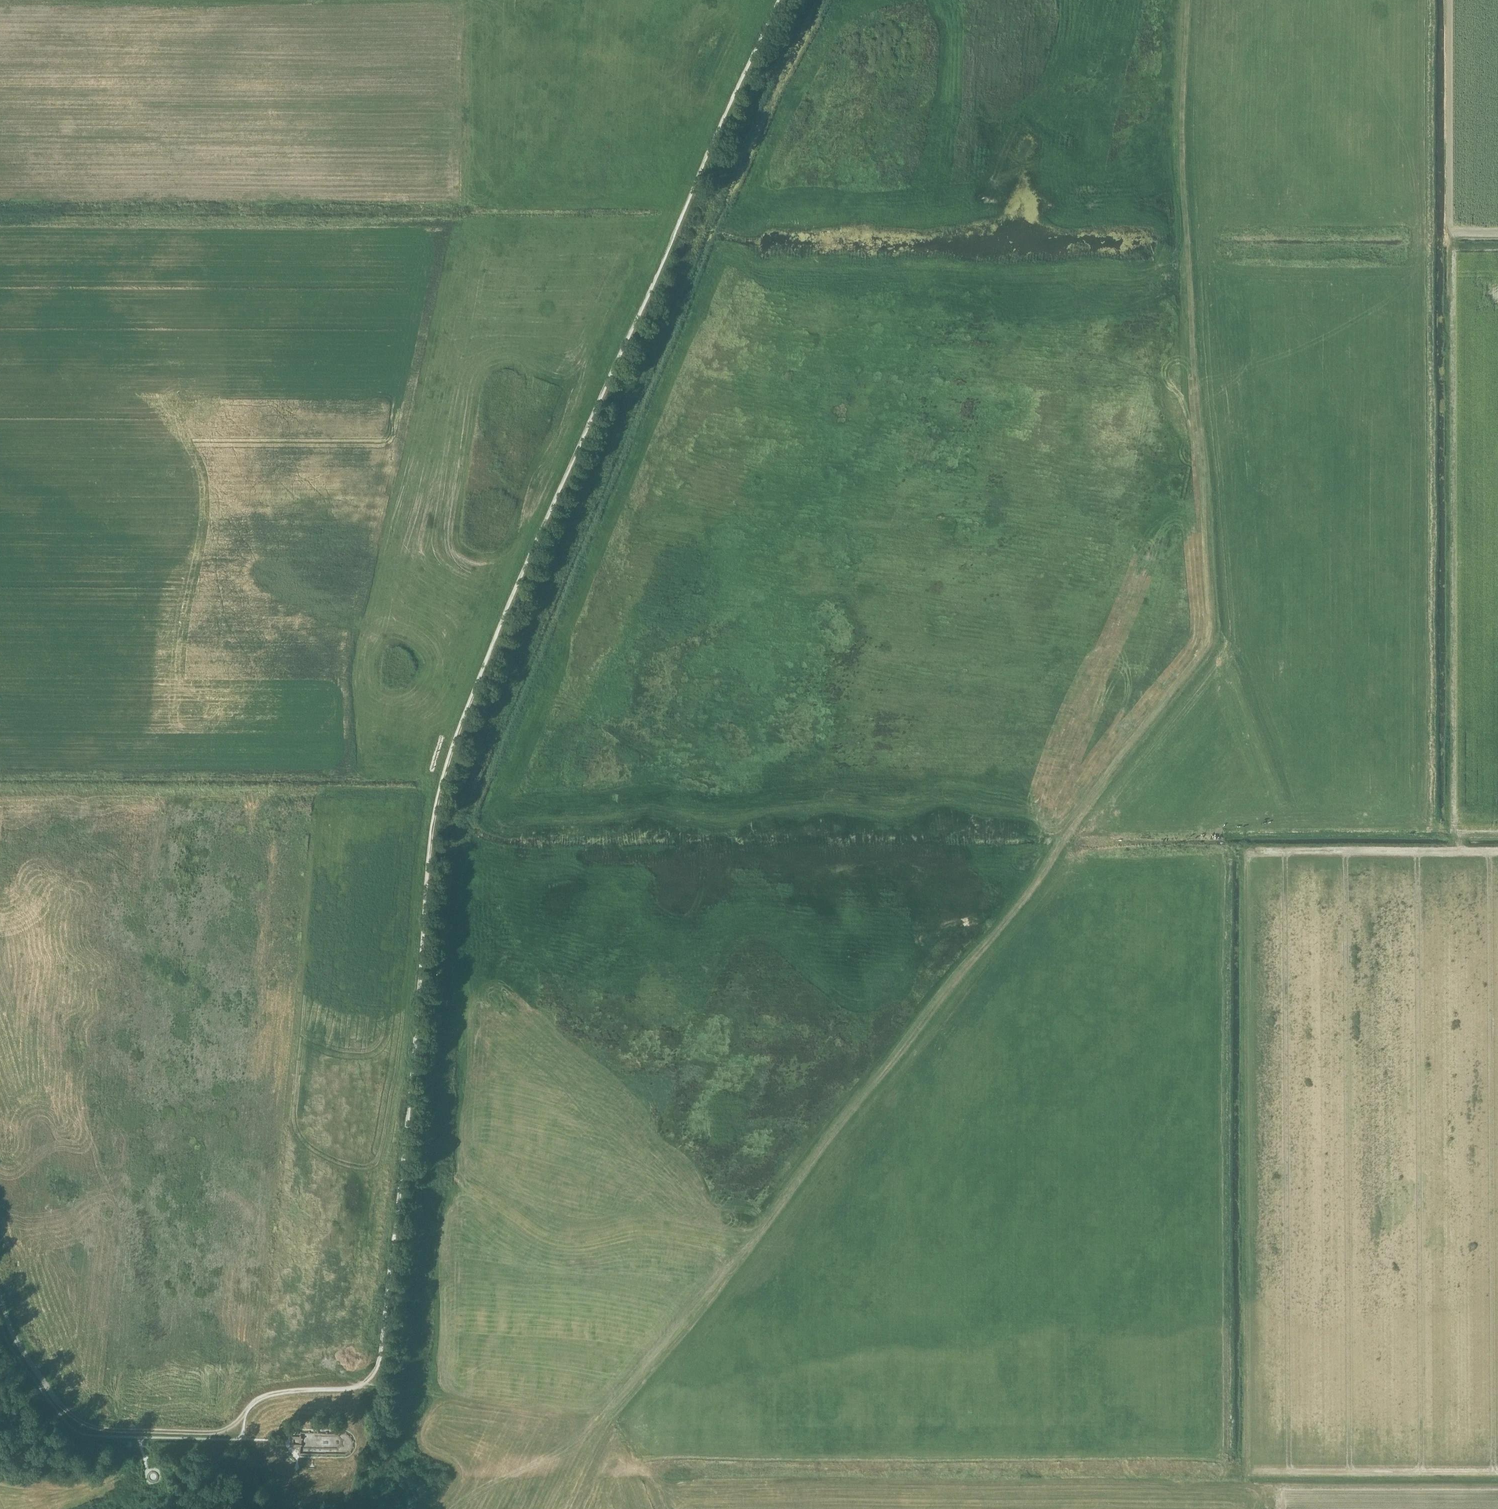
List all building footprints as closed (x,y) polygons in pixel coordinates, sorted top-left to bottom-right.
[(345,1432),(327,1432),(299,1432),(299,1435),(291,1435),(290,1446),(299,1447),(299,1454),(327,1454),(345,1454),(350,1451),(353,1447),(352,1441),(350,1436),(345,1432)] [(158,1478),(158,1476),(158,1474),(156,1472),(153,1472),(150,1473),(149,1475),(149,1478),(151,1480),(154,1481),(156,1480),(158,1478)]
